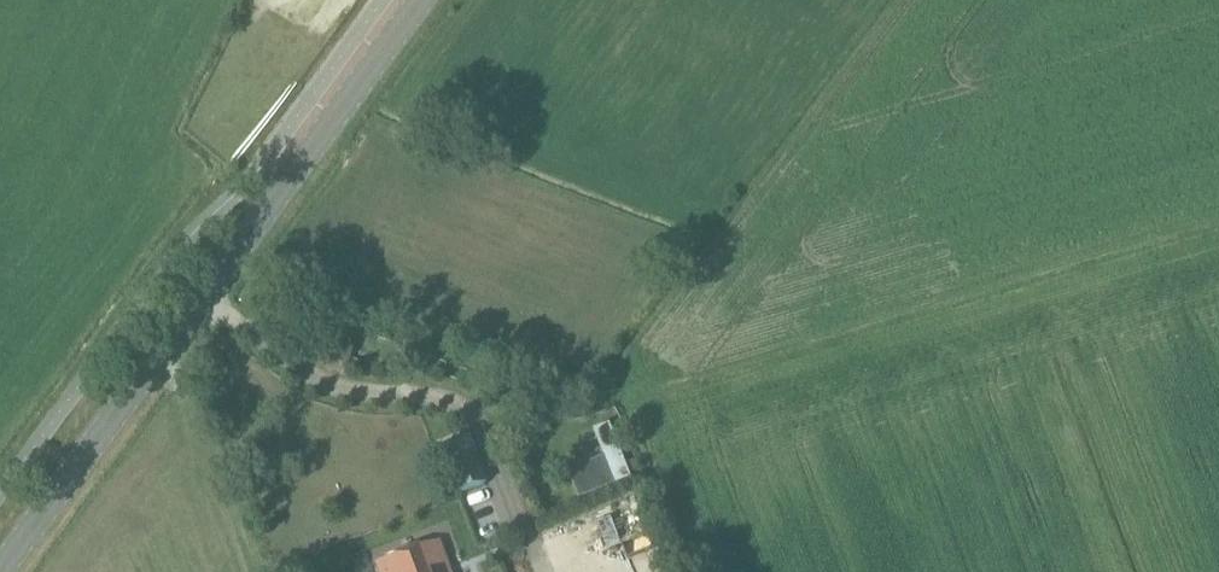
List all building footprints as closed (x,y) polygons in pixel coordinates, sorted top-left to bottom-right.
[(594,431),(607,463),(589,470),(586,464),(568,472),(580,500),(632,479),(610,424),(594,431)] [(489,485),(474,454),(441,467),(454,499),(489,485)] [(381,565),(384,571),(447,571),(437,544),(381,565)]
